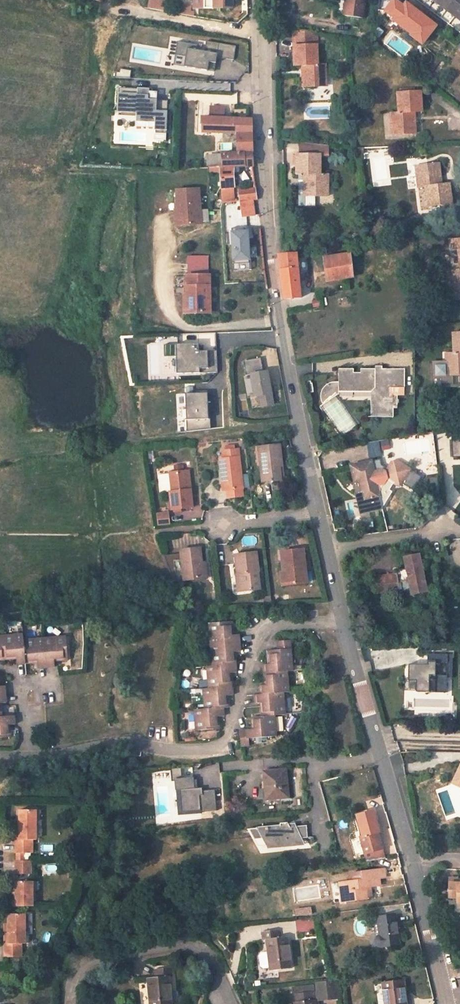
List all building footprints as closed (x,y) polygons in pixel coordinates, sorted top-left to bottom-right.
[(150,9),(164,11),(167,0),(152,0),(150,9)] [(366,0),(346,0),(343,15),(363,18),(366,0)] [(459,19),(459,0),(435,0),(459,19)] [(325,66),(317,66),(316,34),(292,30),(294,66),(302,66),(303,87),(322,86),(322,78),(326,77),(325,66)] [(235,58),(236,45),(178,42),(176,67),(211,69),(212,62),(220,63),(221,57),(235,58)] [(144,126),(171,129),(175,83),(175,81),(150,79),(144,126)] [(416,133),(415,112),(422,111),(422,91),(399,92),(400,112),(392,113),(392,125),(396,124),(396,134),(416,133)] [(235,101),(199,100),(199,107),(199,117),(236,118),(235,101)] [(199,107),(187,107),(187,116),(199,117),(199,107)] [(187,116),(186,116),(185,131),(237,134),(237,151),(253,150),(251,119),(236,118),(199,117),(187,116)] [(328,147),(299,144),(299,155),(297,155),(297,174),(300,174),(299,204),(316,204),(315,195),(324,195),(324,187),(327,187),(327,175),(320,174),(320,155),(328,155),(328,147)] [(223,153),(223,146),(200,146),(200,168),(211,167),(220,167),(220,153),(223,153)] [(234,188),(234,167),(254,166),(253,150),(237,151),(223,153),(220,153),(220,167),(211,167),(211,173),(221,172),(222,189),(234,188)] [(451,203),(449,184),(441,184),(439,164),(421,165),(422,174),(418,174),(419,187),(427,186),(429,206),(451,203)] [(201,188),(178,190),(179,209),(183,209),(183,225),(202,224),(201,188)] [(222,189),(222,202),(235,202),(234,188),(222,189)] [(256,188),(240,190),(240,201),(253,200),(257,200),(256,188)] [(239,201),(241,217),(254,215),(253,200),(240,201),(239,201)] [(253,230),(234,230),(235,264),(254,263),(253,230)] [(452,240),(453,248),(458,247),(459,262),(459,238),(452,240)] [(286,299),(301,297),(297,254),(278,255),(286,299)] [(326,281),(352,277),(349,254),(323,259),(326,281)] [(209,272),(208,255),(188,256),(188,272),(209,272)] [(210,313),(210,276),(187,276),(187,314),(210,313)] [(453,334),(454,353),(447,354),(447,363),(434,363),(435,378),(443,377),(443,386),(452,386),(451,375),(459,374),(459,334),(453,334)] [(199,344),(164,345),(164,358),(176,357),(177,375),(218,373),(217,351),(199,352),(199,344)] [(261,358),(243,362),(246,376),(251,375),(255,397),(259,396),(262,408),(275,405),(268,372),(264,372),(261,358)] [(404,396),(404,369),(380,369),(380,366),(374,366),(375,369),(360,369),(360,373),(353,373),(353,369),(338,369),(338,382),(332,382),(329,383),(325,385),(323,388),(321,391),(320,394),(320,396),(320,399),(323,405),(339,395),(339,392),(370,392),(370,417),(393,417),(393,409),(397,409),(397,396),(404,396)] [(451,375),(452,386),(459,385),(459,374),(451,375)] [(443,377),(435,378),(435,386),(443,386),(443,377)] [(208,392),(185,393),(187,432),(210,429),(208,392)] [(451,429),(452,457),(459,457),(459,428),(451,429)] [(377,441),(369,442),(371,457),(380,455),(377,441)] [(258,447),(263,483),(281,481),(279,468),(283,467),(280,445),(258,447)] [(224,491),(242,489),(238,449),(223,451),(224,458),(220,458),(224,491)] [(412,490),(421,477),(396,461),(392,461),(388,468),(382,464),(381,458),(351,465),(356,481),(359,480),(364,501),(379,498),(378,491),(379,490),(386,479),(396,485),(401,484),(412,490)] [(191,508),(187,472),(185,472),(177,473),(168,474),(172,510),(191,508)] [(158,512),(159,523),(170,521),(169,511),(158,512)] [(180,551),(183,580),(203,578),(201,562),(199,548),(180,551)] [(306,584),(302,551),(281,552),(283,573),(287,572),(288,586),(306,584)] [(397,563),(390,551),(374,560),(381,572),(397,563)] [(240,576),(241,592),(259,590),(257,571),(259,571),(257,553),(236,555),(238,576),(240,576)] [(426,592),(418,555),(405,557),(406,569),(399,570),(395,574),(377,576),(379,592),(409,589),(410,594),(426,592)] [(315,618),(315,609),(305,609),(306,618),(315,618)] [(195,710),(196,731),(219,729),(218,717),(223,717),(222,708),(227,708),(227,696),(232,695),(230,673),(235,672),(234,652),(238,652),(237,634),(232,634),(231,622),(210,624),(213,666),(207,666),(208,688),(204,689),(205,709),(195,710)] [(3,659),(16,659),(16,662),(25,662),(23,640),(23,635),(2,637),(3,659)] [(37,667),(54,666),(54,660),(68,659),(66,638),(23,640),(25,662),(37,662),(37,667)] [(291,671),(289,640),(278,641),(279,649),(268,651),(270,664),(264,664),(265,685),(260,686),(260,695),(255,695),(255,703),(261,702),(262,716),(252,717),(253,730),(239,731),(240,746),(249,745),(249,739),(275,737),(274,715),(283,715),(282,698),(282,693),(288,693),(286,671),(291,671)] [(421,679),(420,691),(450,691),(451,653),(430,652),(430,663),(409,662),(409,678),(421,679)] [(0,709),(0,738),(9,737),(8,724),(14,724),(14,715),(1,716),(0,709)] [(459,775),(459,765),(452,783),(459,787),(459,782),(457,781),(459,775)] [(182,768),(171,769),(172,779),(174,779),(175,791),(176,790),(178,815),(200,814),(200,812),(217,811),(215,790),(202,791),(202,788),(195,788),(194,777),(183,778),(182,768)] [(284,770),(263,772),(266,799),(287,796),(284,770)] [(24,853),(31,853),(31,840),(34,840),(35,810),(20,810),(20,820),(20,839),(15,839),(15,853),(24,853)] [(375,821),(360,824),(362,836),(361,836),(367,861),(384,858),(376,832),(378,832),(375,821)] [(277,826),(251,829),(257,844),(267,843),(268,844),(294,843),(294,838),(308,837),(306,825),(295,826),(294,823),(289,824),(287,823),(279,823),(277,826)] [(24,853),(15,853),(15,861),(24,861),(24,853)] [(15,875),(30,875),(30,861),(24,861),(15,861),(15,875)] [(383,869),(349,873),(350,881),(339,882),(341,901),(371,898),(370,890),(365,890),(365,887),(369,886),(380,885),(379,878),(384,877),(383,869)] [(458,884),(458,879),(450,879),(449,897),(456,897),(459,897),(459,884),(458,884)] [(32,881),(16,881),(16,894),(16,907),(32,906),(32,881)] [(24,944),(24,913),(9,913),(9,925),(9,943),(5,943),(4,957),(20,957),(20,944),(24,944)] [(380,934),(378,935),(377,937),(376,940),(376,942),(377,945),(379,946),(383,947),(398,944),(394,915),(372,917),(372,921),(378,921),(380,934)] [(312,918),(297,920),(296,932),(311,930),(312,918)] [(277,930),(262,931),(263,940),(266,940),(269,971),(290,969),(286,937),(278,937),(277,930)] [(151,1003),(171,1003),(169,976),(171,976),(170,967),(156,969),(156,978),(149,978),(151,1003)] [(382,982),(384,1003),(406,1003),(403,980),(382,982)] [(290,995),(291,1003),(294,1003),(315,1003),(314,1000),(317,1000),(317,992),(290,995)]
